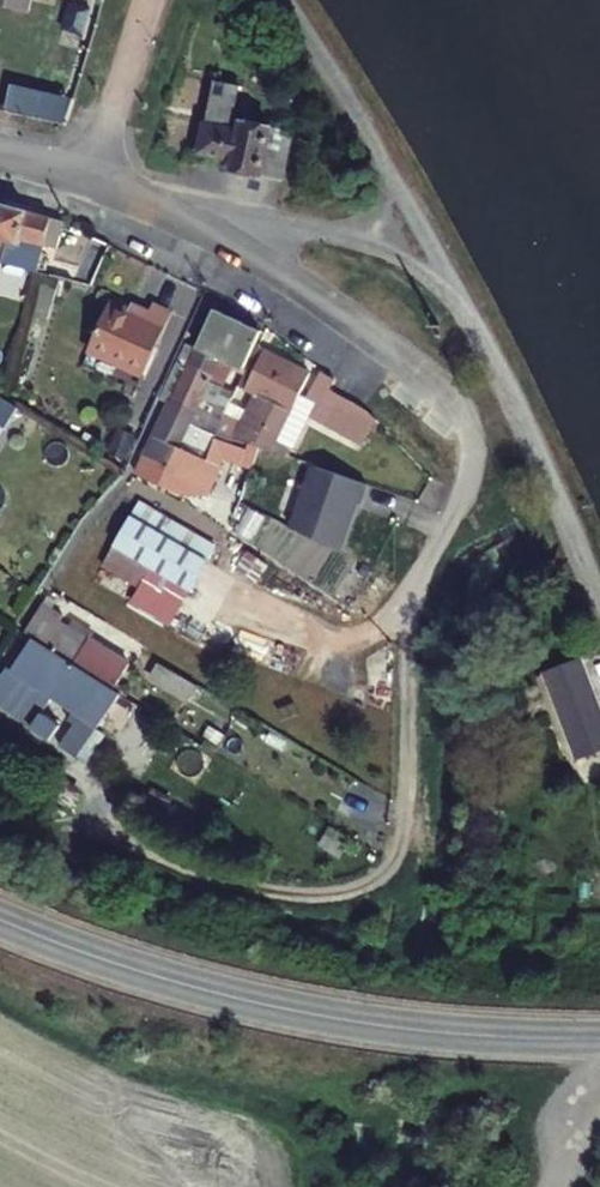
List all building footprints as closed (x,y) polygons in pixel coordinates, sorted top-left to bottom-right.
[(25,11),(27,0),(0,0),(0,5),(25,11)] [(240,86),(215,80),(201,152),(235,160),(233,170),(282,181),(292,132),(243,121),(241,130),(230,128),(240,86)] [(0,219),(0,237),(7,238),(0,261),(34,270),(49,215),(5,204),(0,219)] [(103,256),(87,249),(77,265),(55,260),(48,274),(69,278),(90,284),(103,256)] [(148,317),(113,299),(90,347),(144,373),(173,312),(155,303),(148,317)] [(196,347),(242,367),(258,329),(214,309),(196,347)] [(217,430),(225,412),(238,383),(245,368),(242,367),(196,347),(170,401),(194,412),(189,424),(214,435),(217,430)] [(296,398),(308,372),(265,349),(259,358),(252,354),(245,368),(238,383),(256,393),(243,421),(225,412),(217,430),(260,445),(284,454),(288,445),(276,440),(296,398)] [(284,454),(292,456),(313,419),(329,390),(334,380),(321,370),(303,402),(296,398),(276,440),(288,445),(284,454)] [(329,390),(313,419),(361,448),(376,421),(368,413),(366,412),(329,390)] [(9,432),(20,413),(0,400),(0,427),(9,432)] [(194,412),(170,401),(146,453),(170,464),(179,446),(199,457),(204,448),(209,451),(214,435),(189,424),(194,412)] [(284,454),(260,445),(254,459),(291,475),(297,459),(292,456),(284,454)] [(170,464),(146,453),(138,472),(180,493),(206,496),(220,470),(206,461),(199,457),(179,446),(170,464)] [(377,486),(322,466),(291,529),(341,553),(377,486)] [(219,539),(138,500),(116,546),(195,585),(219,539)] [(195,585),(116,546),(108,562),(187,601),(195,585)] [(24,633),(33,638),(77,664),(78,662),(115,684),(127,664),(58,620),(62,613),(44,602),(24,633)] [(77,664),(33,638),(10,670),(5,667),(0,675),(0,704),(50,739),(60,726),(42,713),(51,699),(74,714),(70,721),(74,725),(61,746),(76,757),(122,692),(77,664)] [(202,680),(162,658),(155,670),(194,693),(202,680)] [(579,661),(546,674),(577,757),(599,748),(599,714),(579,661)] [(577,757),(546,674),(535,678),(567,761),(577,757)]
